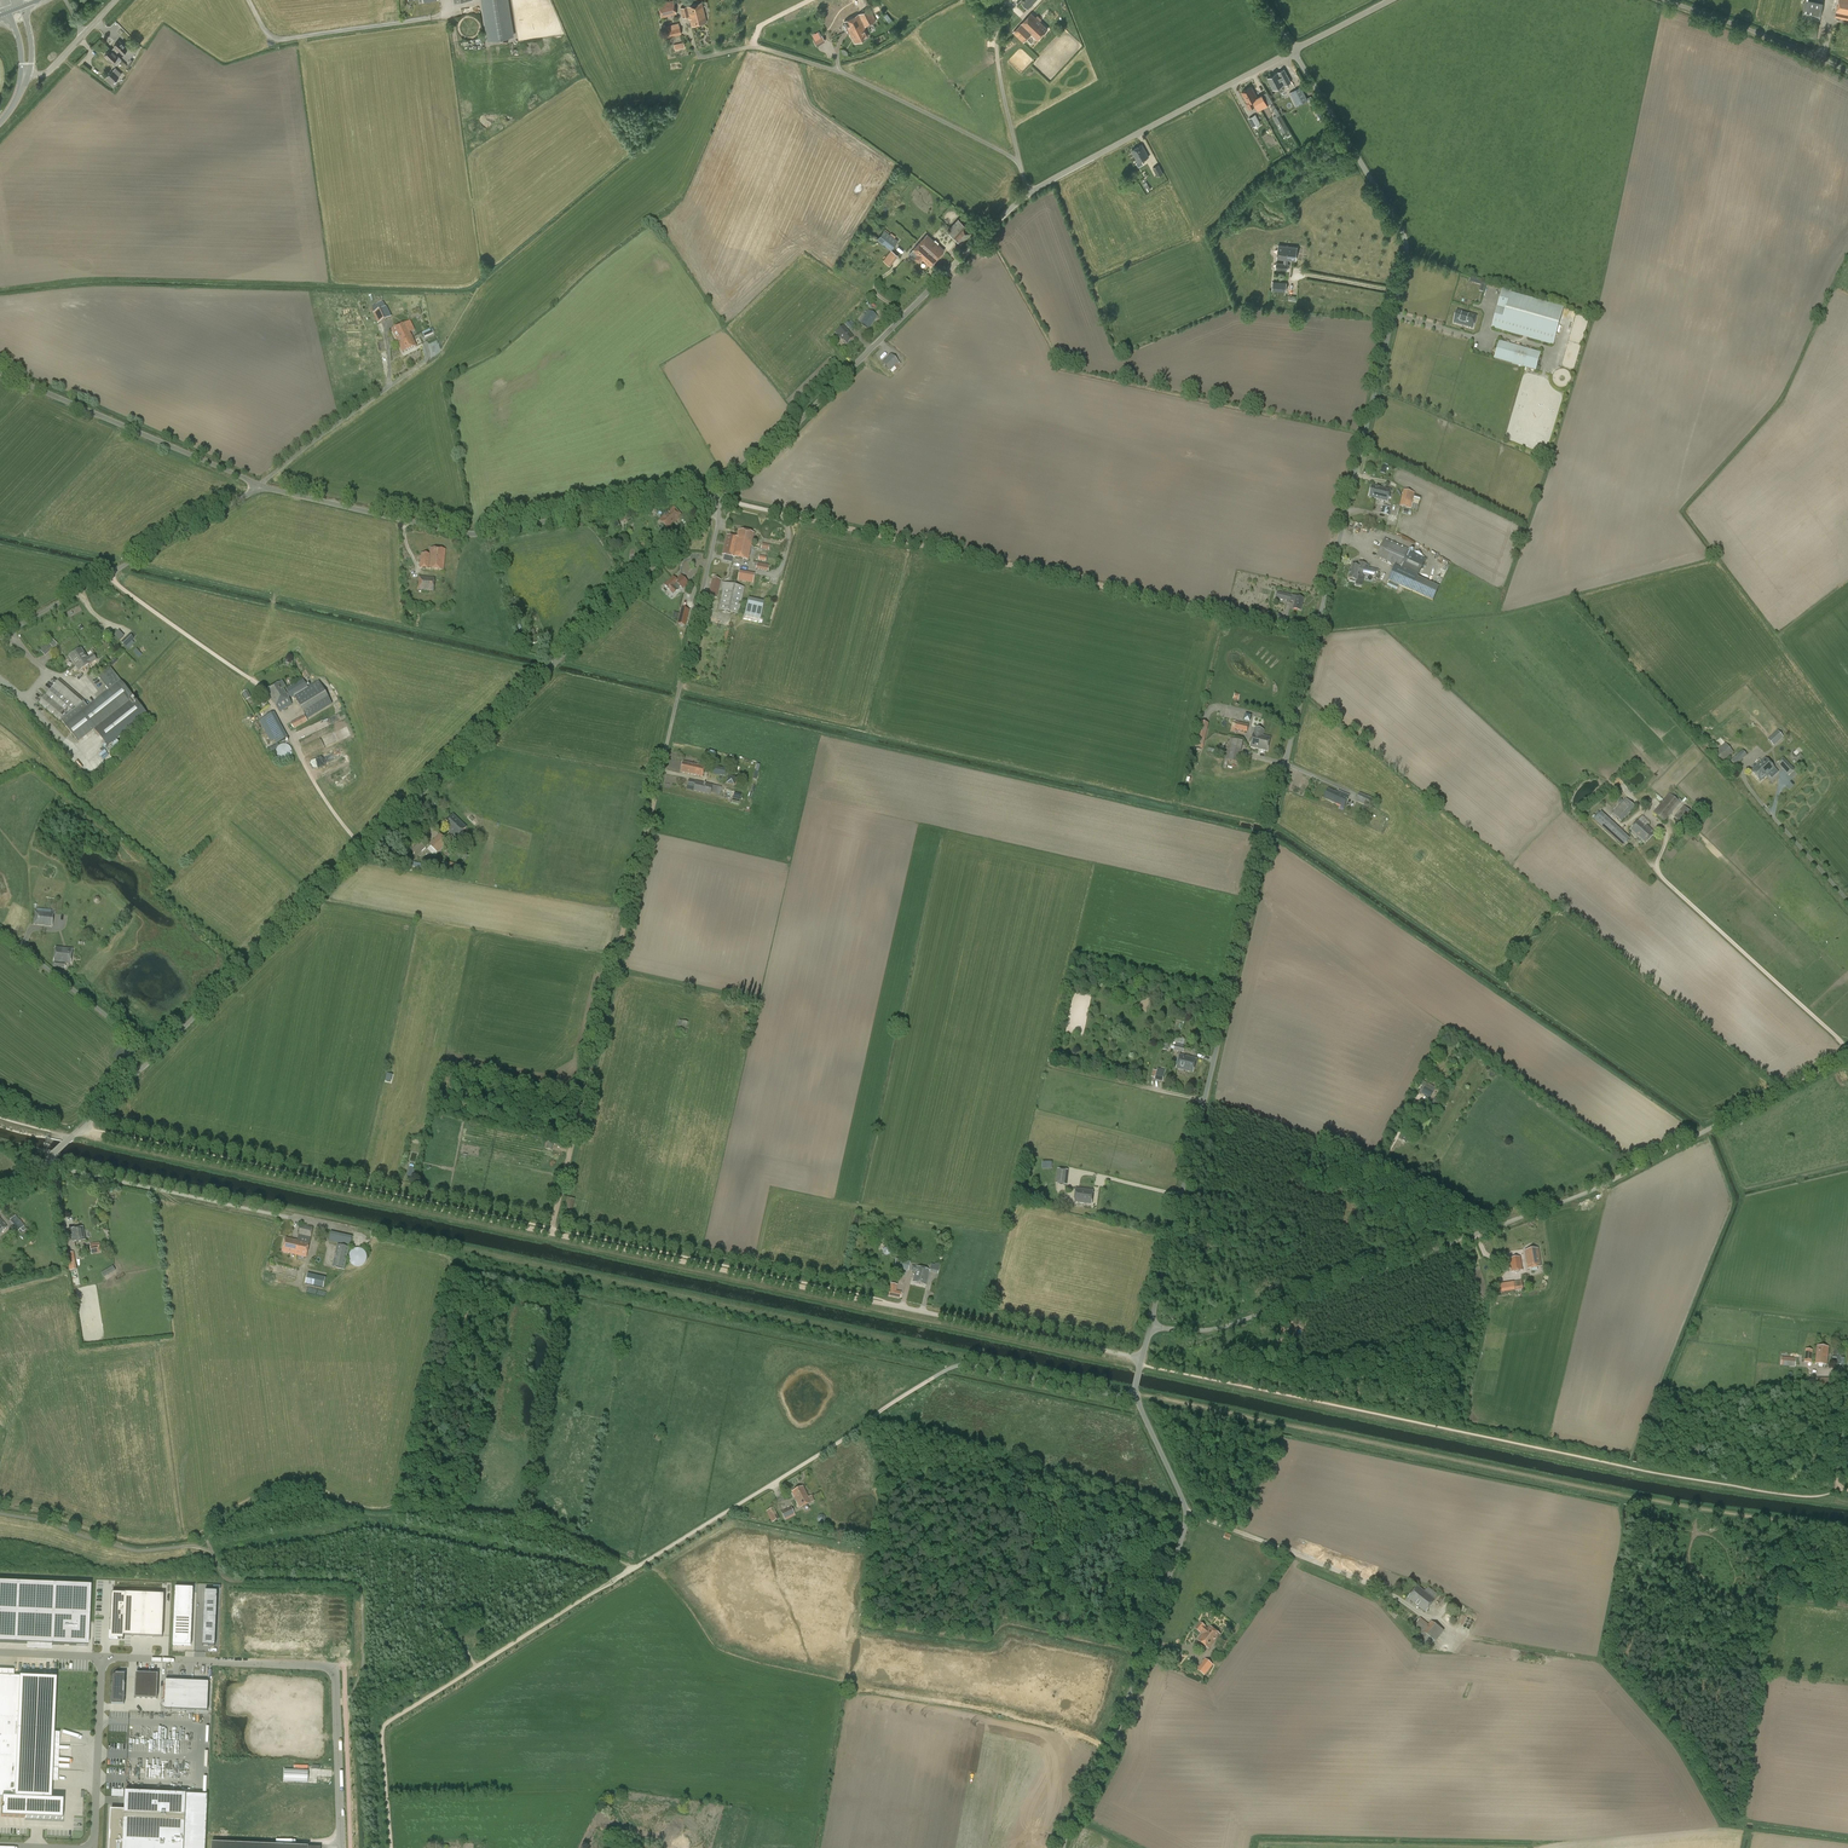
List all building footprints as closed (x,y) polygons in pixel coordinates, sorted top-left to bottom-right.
[(487,40),(514,36),(508,0),(481,0),(487,40)] [(677,14),(673,0),(657,4),(661,18),(677,14)] [(1021,3),(1028,10),(1037,0),(1024,0),(1021,3)] [(1823,3),(1810,0),(1805,0),(1801,18),(1819,22),(1823,3)] [(1835,17),(1847,20),(1847,0),(1839,0),(1835,17)] [(701,3),(687,6),(680,8),(683,17),(689,16),(692,26),(706,22),(701,3)] [(858,14),(844,21),(848,29),(857,25),(858,27),(863,25),(861,21),(873,15),(870,8),(858,14)] [(883,16),(889,22),(892,20),(887,13),(883,16)] [(1031,13),(1021,24),(1021,23),(1013,32),(1024,42),(1032,34),(1038,39),(1048,29),(1031,13)] [(857,25),(848,29),(855,43),(869,36),(864,26),(876,21),(873,15),(861,21),(863,25),(858,27),(857,25)] [(1812,21),(1809,37),(1816,39),(1819,23),(1812,21)] [(681,34),(678,23),(664,27),(667,38),(681,34)] [(817,46),(825,41),(822,35),(813,40),(817,46)] [(115,47),(112,50),(116,54),(119,51),(123,54),(128,49),(119,40),(114,45),(115,47)] [(116,54),(112,50),(111,49),(104,55),(108,59),(107,60),(111,63),(112,63),(115,66),(116,65),(116,64),(118,61),(120,59),(121,59),(122,59),(119,56),(118,56),(116,54)] [(1273,75),(1267,78),(1273,89),(1276,88),(1279,92),(1283,90),(1282,87),(1291,82),(1284,69),(1279,72),(1278,70),(1272,73),(1273,75)] [(119,77),(113,70),(105,79),(112,85),(119,77)] [(1252,86),(1246,89),(1255,105),(1258,110),(1268,105),(1262,95),(1257,97),(1252,86)] [(1301,87),(1289,93),(1296,106),(1307,100),(1301,87)] [(1255,105),(1246,89),(1241,92),(1247,103),(1246,103),(1249,108),(1255,105)] [(1311,96),(1307,98),(1317,117),(1321,115),(1311,96)] [(1260,123),(1256,114),(1248,118),(1253,127),(1254,126),(1255,128),(1261,125),(1260,123)] [(1277,116),(1273,118),(1281,132),(1285,129),(1286,132),(1288,135),(1291,134),(1279,115),(1277,116)] [(1144,164),(1142,161),(1149,157),(1142,144),(1131,150),(1138,162),(1136,163),(1139,167),(1144,164)] [(1158,165),(1153,168),(1158,176),(1163,173),(1158,165)] [(1151,189),(1146,182),(1143,184),(1148,191),(1151,189)] [(965,226),(958,219),(946,231),(961,244),(971,234),(964,227),(965,226)] [(876,240),(890,251),(883,260),(892,267),(907,248),(898,241),(884,230),(876,240)] [(924,247),(937,259),(944,250),(937,244),(938,243),(935,240),(934,241),(927,234),(919,243),(924,247)] [(924,247),(919,243),(909,254),(914,259),(914,258),(918,262),(921,259),(930,266),(937,259),(924,247)] [(1297,247),(1278,245),(1277,258),(1296,260),(1297,247)] [(1469,282),(1482,286),(1483,281),(1470,277),(1469,282)] [(1272,291),(1286,292),(1286,283),(1273,282),(1272,291)] [(1553,344),(1563,309),(1511,294),(1511,292),(1503,289),(1492,327),(1553,344)] [(387,307),(386,307),(383,301),(372,307),(375,312),(373,313),(378,324),(392,317),(387,307)] [(858,323),(869,330),(877,316),(868,310),(865,315),(864,314),(858,323)] [(1453,323),(1473,329),(1477,316),(1457,310),(1453,323)] [(845,325),(850,331),(855,326),(850,320),(845,325)] [(396,344),(398,343),(402,353),(416,346),(406,324),(391,330),(396,340),(395,341),(396,344)] [(422,332),(424,337),(432,334),(430,329),(422,332)] [(852,336),(847,331),(840,337),(847,344),(853,339),(851,337),(852,336)] [(1500,342),(1494,359),(1535,371),(1540,353),(1500,342)] [(882,364),(890,372),(899,362),(891,354),(882,364)] [(1383,489),(1381,488),(1372,486),(1369,497),(1388,502),(1391,491),(1385,489),(1386,485),(1384,485),(1383,489)] [(1411,509),(1415,493),(1404,490),(1400,507),(1411,509)] [(1391,508),(1383,506),(1381,514),(1389,516),(1391,508)] [(676,521),(681,516),(673,508),(667,514),(666,512),(661,517),(662,519),(659,521),(667,528),(675,521),(676,521)] [(621,526),(617,518),(612,521),(616,528),(621,526)] [(736,545),(733,557),(737,558),(747,561),(754,533),(739,530),(737,538),(735,537),(733,545),(736,545)] [(733,545),(735,537),(727,535),(725,543),(726,543),(724,555),(733,557),(736,545),(733,545)] [(1411,591),(1418,576),(1426,559),(1409,551),(1409,550),(1384,539),(1376,557),(1395,565),(1388,581),(1411,591)] [(430,548),(430,555),(421,554),(420,568),(443,570),(445,550),(430,548)] [(769,565),(757,563),(756,569),(768,572),(769,565)] [(1376,577),(1377,571),(1359,566),(1359,567),(1353,566),(1351,574),(1350,574),(1349,579),(1357,581),(1358,576),(1357,576),(1358,573),(1376,577)] [(752,583),(754,573),(739,570),(739,571),(736,570),(735,577),(738,577),(737,580),(752,583)] [(687,586),(689,583),(681,575),(676,580),(673,577),(665,585),(673,594),(678,590),(677,589),(680,587),(683,590),(685,588),(686,589),(688,587),(687,586)] [(419,576),(417,590),(433,592),(435,578),(419,576)] [(738,615),(744,588),(722,582),(720,590),(723,591),(718,610),(738,615)] [(716,598),(718,589),(711,587),(708,597),(716,598)] [(1290,602),(1292,595),(1277,592),(1276,599),(1290,602)] [(1301,611),(1304,599),(1292,596),(1291,601),(1295,602),(1293,609),(1301,611)] [(760,619),(764,601),(748,598),(745,615),(760,619)] [(681,608),(678,624),(685,626),(689,610),(681,608)] [(120,631),(115,633),(118,640),(123,637),(120,631)] [(126,647),(134,639),(130,634),(121,642),(126,647)] [(44,655),(52,648),(48,643),(40,651),(44,655)] [(75,666),(87,657),(81,649),(69,657),(75,666)] [(87,657),(75,666),(79,672),(91,664),(97,660),(93,654),(87,658),(87,657)] [(98,676),(109,690),(89,705),(59,679),(38,704),(59,722),(61,720),(78,742),(94,730),(108,747),(148,715),(121,681),(110,667),(101,673),(98,676)] [(288,692),(286,693),(283,688),(285,686),(282,681),(267,691),(280,712),(292,705),(289,699),(288,697),(290,696),(291,698),(294,696),(303,712),(328,697),(318,682),(308,688),(303,679),(286,689),(288,692)] [(242,693),(246,700),(251,697),(247,690),(242,693)] [(274,712),(262,719),(259,720),(262,726),(270,742),(286,734),(274,712)] [(294,729),(308,721),(307,720),(309,719),(307,715),(304,717),(304,716),(291,723),(294,729)] [(1204,749),(1209,723),(1201,721),(1196,748),(1204,749)] [(1247,733),(1249,726),(1236,723),(1235,730),(1247,733)] [(1271,738),(1263,736),(1264,730),(1254,728),(1253,733),(1250,747),(1258,749),(1267,751),(1271,738)] [(1773,747),(1783,738),(1777,731),(1767,740),(1773,747)] [(1230,739),(1228,749),(1226,756),(1225,760),(1228,761),(1238,763),(1243,742),(1230,739)] [(286,744),(283,744),(287,742),(285,740),(268,748),(271,753),(276,751),(276,754),(277,756),(279,758),(281,760),(283,760),(286,760),(288,759),(290,757),(292,755),(292,752),(292,749),(290,747),(288,745),(286,744)] [(1723,763),(1734,753),(1726,743),(1714,753),(1723,763)] [(1734,766),(1747,755),(1742,751),(1730,761),(1734,766)] [(1795,771),(1787,762),(1783,758),(1777,764),(1781,768),(1788,777),(1790,776),(1794,772),(1795,771)] [(1765,759),(1761,763),(1763,766),(1760,769),(1766,776),(1774,769),(1765,759)] [(705,767),(683,762),(681,772),(702,777),(705,767)] [(1763,766),(1761,763),(1751,772),(1760,782),(1766,776),(1760,769),(1763,766)] [(712,774),(726,776),(727,769),(714,766),(712,774)] [(729,774),(726,783),(734,785),(737,776),(729,774)] [(693,791),(710,795),(711,793),(716,794),(716,795),(720,796),(721,787),(712,785),(695,781),(695,784),(688,783),(686,789),(693,791)] [(1344,807),(1349,796),(1338,791),(1337,794),(1328,790),(1324,798),(1344,807)] [(1375,800),(1373,799),(1359,793),(1356,800),(1374,808),(1375,803),(1374,803),(1375,800)] [(1664,822),(1680,803),(1669,794),(1653,813),(1664,822)] [(1621,822),(1635,807),(1626,799),(1612,814),(1621,822)] [(1684,826),(1694,814),(1684,806),(1674,817),(1684,826)] [(1623,846),(1629,839),(1620,830),(1620,829),(1601,812),(1594,820),(1623,846)] [(466,828),(453,815),(443,825),(452,833),(451,834),(456,839),(466,828)] [(1645,844),(1654,835),(1650,831),(1651,830),(1646,825),(1648,823),(1642,817),(1630,830),(1645,844)] [(438,853),(449,842),(440,834),(434,840),(433,839),(428,844),(438,853)] [(417,838),(419,841),(410,850),(417,856),(426,847),(422,844),(424,841),(419,836),(417,838)] [(34,924),(52,927),(54,913),(51,913),(51,910),(37,909),(37,912),(35,911),(34,924)] [(56,947),(54,962),(53,967),(65,969),(65,963),(71,964),(73,949),(56,947)] [(688,1022),(679,1020),(676,1031),(685,1033),(688,1022)] [(1173,1050),(1184,1053),(1185,1047),(1183,1047),(1184,1044),(1176,1042),(1175,1045),(1172,1045),(1171,1049),(1173,1049),(1173,1050)] [(1193,1072),(1196,1059),(1180,1055),(1177,1068),(1193,1072)] [(1157,1069),(1157,1071),(1153,1070),(1151,1077),(1155,1078),(1162,1080),(1165,1071),(1157,1069)] [(1427,1083),(1425,1086),(1423,1085),(1418,1092),(1430,1099),(1436,1088),(1427,1083)] [(552,1150),(554,1141),(547,1139),(544,1149),(552,1150)] [(1056,1183),(1067,1185),(1069,1170),(1058,1169),(1056,1183)] [(1092,1204),(1093,1191),(1076,1189),(1074,1202),(1092,1204)] [(567,1197),(563,1213),(571,1215),(575,1199),(567,1197)] [(26,1229),(24,1226),(15,1215),(10,1220),(18,1231),(20,1229),(23,1232),(26,1229)] [(298,1235),(297,1241),(299,1242),(296,1255),(306,1258),(309,1244),(311,1238),(313,1227),(301,1225),(298,1235)] [(83,1227),(72,1229),(74,1242),(85,1240),(83,1227)] [(329,1240),(350,1245),(352,1237),(331,1232),(329,1240)] [(299,1242),(297,1241),(285,1238),(282,1252),(296,1255),(299,1242)] [(91,1254),(101,1253),(99,1243),(90,1244),(91,1254)] [(332,1267),(344,1270),(350,1248),(337,1245),(332,1267)] [(349,1255),(349,1258),(350,1261),(351,1263),(353,1265),(356,1266),(359,1266),(361,1266),(364,1264),(366,1262),(367,1259),(367,1256),(366,1254),(364,1251),(362,1250),(360,1249),(357,1248),(354,1249),(352,1251),(350,1253),(349,1255)] [(1528,1269),(1541,1267),(1538,1249),(1525,1251),(1528,1269)] [(77,1270),(74,1252),(67,1253),(70,1271),(77,1270)] [(1511,1272),(1523,1270),(1521,1257),(1509,1259),(1511,1272)] [(908,1271),(910,1263),(896,1260),(894,1268),(908,1271)] [(931,1265),(929,1272),(938,1274),(940,1265),(935,1263),(934,1265),(931,1265)] [(101,1273),(104,1277),(116,1271),(113,1266),(102,1272),(101,1273)] [(926,1285),(929,1270),(912,1266),(911,1271),(915,1272),(913,1282),(926,1285)] [(317,1287),(319,1277),(312,1276),(311,1280),(305,1279),(304,1285),(317,1287)] [(1514,1290),(1523,1289),(1522,1281),(1513,1282),(1514,1290)] [(891,1283),(889,1290),(888,1296),(900,1299),(901,1292),(896,1291),(897,1285),(891,1283)] [(1827,1365),(1829,1347),(1817,1346),(1815,1363),(1827,1365)] [(1837,1348),(1833,1348),(1832,1357),(1835,1358),(1835,1364),(1842,1364),(1842,1361),(1839,1360),(1840,1352),(1836,1352),(1837,1348)] [(1811,1364),(1812,1350),(1805,1349),(1804,1363),(1811,1364)] [(1796,1359),(1788,1358),(1782,1357),(1781,1366),(1792,1367),(1795,1367),(1796,1359)] [(808,1497),(803,1487),(792,1492),(799,1508),(814,1501),(812,1496),(808,1497)] [(781,1512),(784,1519),(794,1514),(791,1507),(787,1508),(788,1509),(781,1512)] [(779,1519),(773,1508),(766,1511),(772,1523),(779,1519)] [(78,1646),(78,1644),(86,1645),(87,1636),(89,1636),(91,1586),(0,1582),(0,1643),(78,1646)] [(1426,1612),(1439,1596),(1428,1587),(1424,1592),(1417,1586),(1408,1598),(1426,1612)] [(205,1591),(203,1645),(215,1646),(217,1592),(205,1591)] [(112,1593),(110,1639),(123,1640),(123,1636),(162,1638),(164,1596),(112,1593)] [(1459,1621),(1466,1623),(1469,1615),(1463,1612),(1459,1621)] [(1470,1615),(1466,1623),(1473,1626),(1477,1618),(1470,1615)] [(1431,1621),(1428,1624),(1420,1618),(1413,1628),(1421,1634),(1415,1641),(1424,1648),(1431,1638),(1436,1642),(1444,1631),(1431,1621)] [(174,1620),(173,1645),(191,1646),(192,1621),(174,1620)] [(1209,1626),(1208,1628),(1200,1622),(1195,1629),(1201,1633),(1201,1632),(1203,1634),(1198,1641),(1209,1649),(1220,1635),(1209,1626)] [(1205,1676),(1213,1665),(1205,1658),(1202,1662),(1203,1662),(1199,1667),(1199,1666),(1196,1669),(1205,1676)] [(136,1673),(135,1698),(157,1699),(158,1674),(136,1673)] [(113,1677),(111,1704),(124,1704),(125,1674),(116,1674),(113,1677)] [(2,1797),(1,1817),(62,1819),(62,1800),(50,1800),(56,1679),(0,1676),(0,1797),(2,1797)] [(165,1680),(164,1709),(208,1711),(209,1682),(165,1680)] [(111,1847),(199,1847),(201,1730),(134,1727),(129,1825),(113,1824),(111,1847)]
